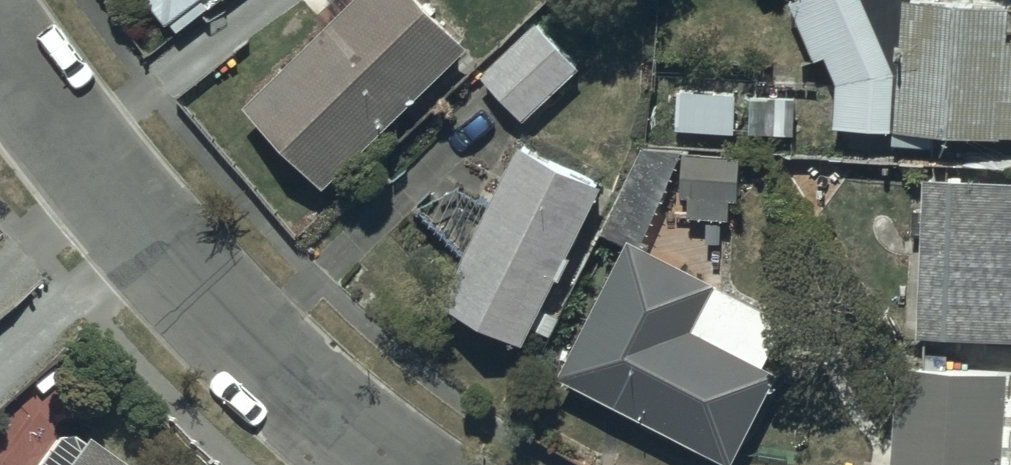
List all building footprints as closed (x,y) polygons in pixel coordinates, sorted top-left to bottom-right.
[(176,35),(214,3),(212,0),(147,0),(176,35)] [(427,0),(353,0),(248,103),(328,184),(471,45),(427,0)] [(795,8),(817,57),(827,53),(842,81),(839,127),(897,129),(897,141),(937,142),(937,134),(1010,137),(1010,38),(1010,31),(1010,0),(1006,0),(799,0),(795,8)] [(585,68),(541,22),(484,75),(528,122),(585,68)] [(736,93),(681,90),(679,130),(734,133),(736,93)] [(605,181),(522,141),(447,299),(531,339),(605,181)] [(745,155),(685,152),(683,193),(693,194),(692,218),(743,220),(745,155)] [(925,182),(925,337),(1010,337),(1010,182),(925,182)] [(631,237),(561,381),(733,464),(737,464),(784,369),(772,363),(795,316),(631,237)] [(900,366),(897,464),(1010,464),(1010,369),(900,366)] [(88,439),(69,464),(124,464),(88,439)]
